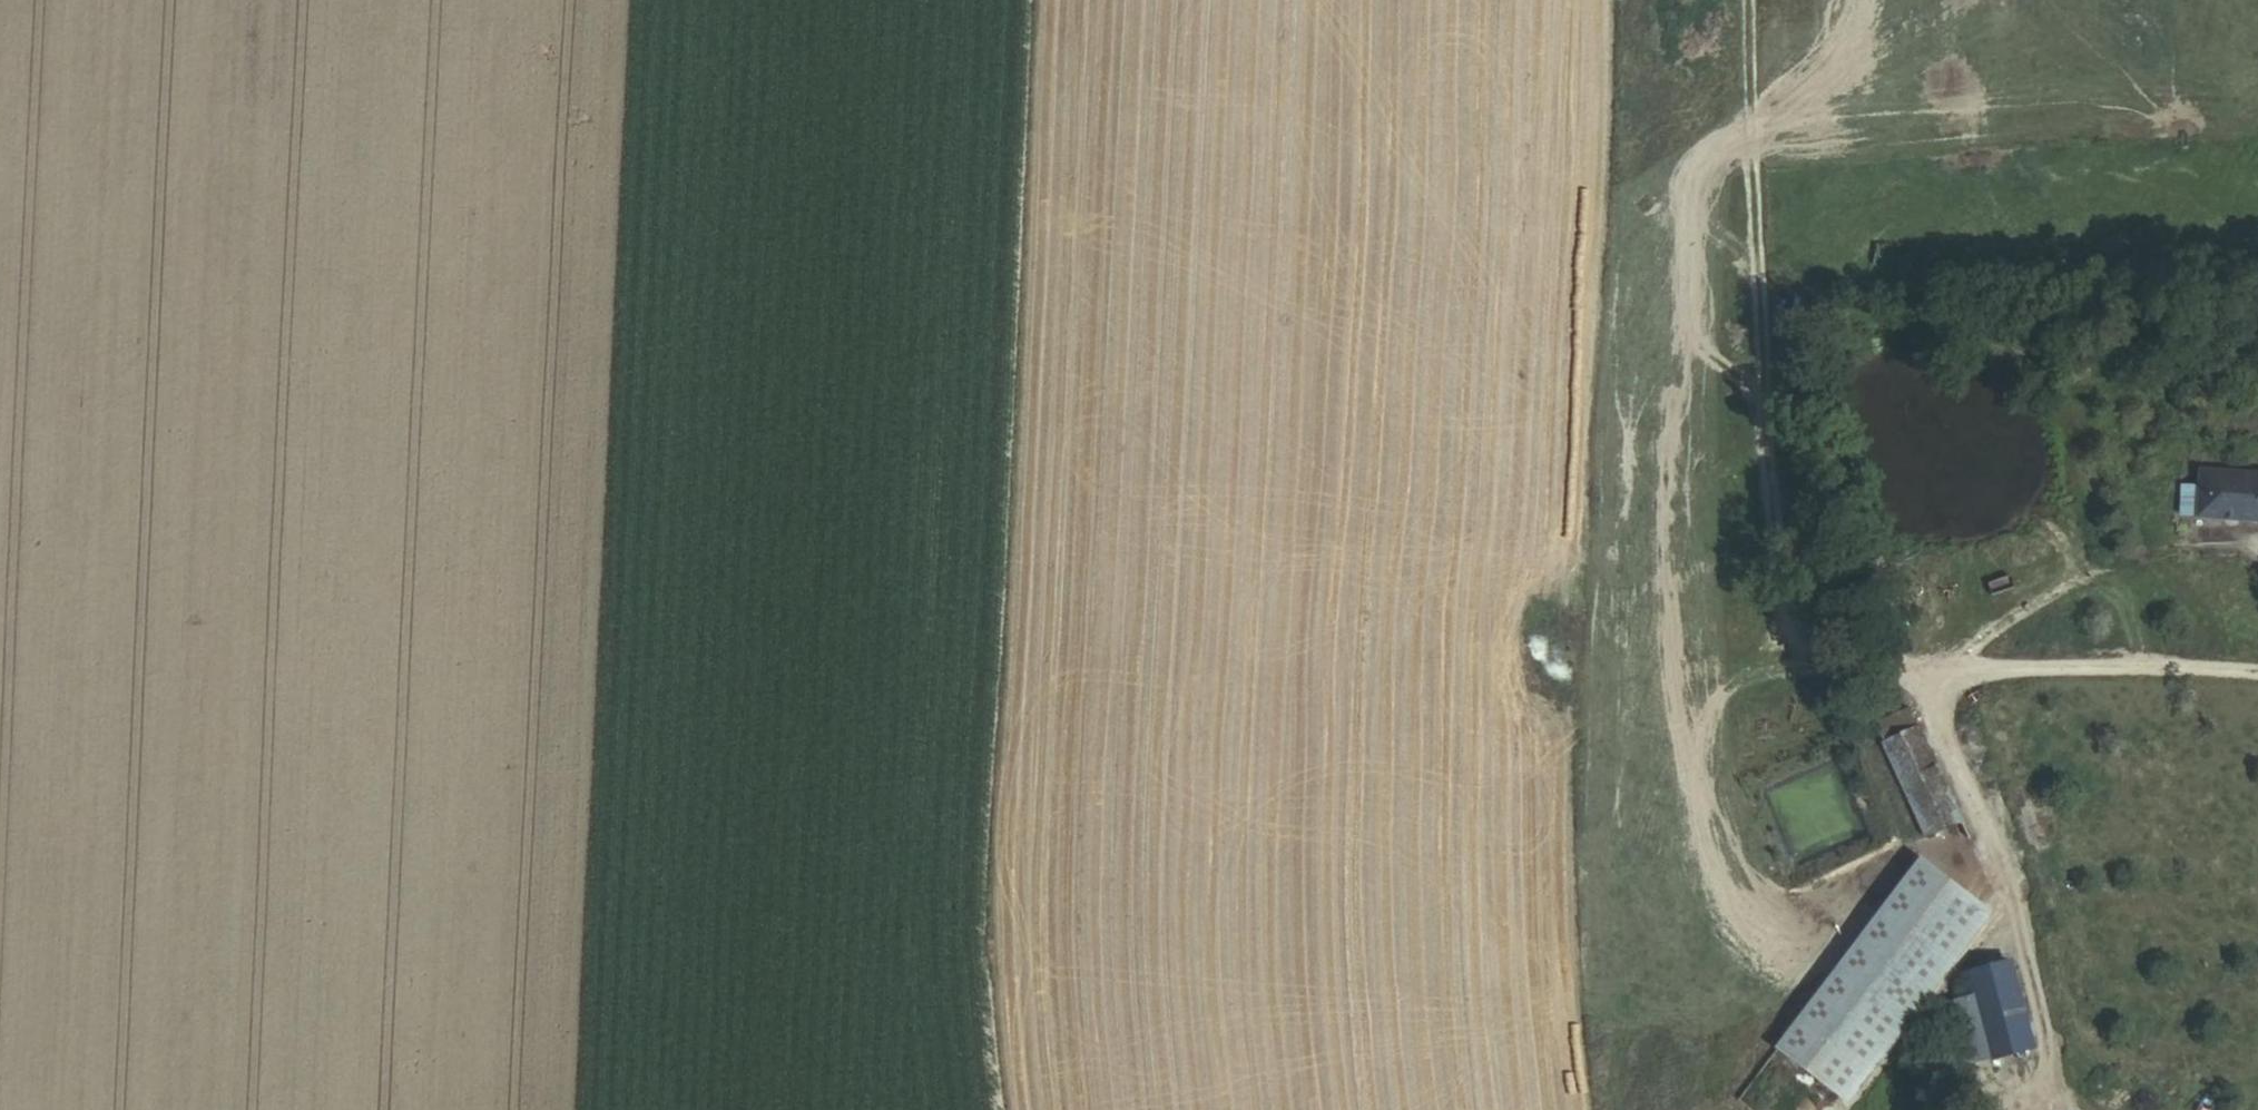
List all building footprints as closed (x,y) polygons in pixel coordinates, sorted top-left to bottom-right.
[(2257,521),(2257,477),(2191,474),(2189,518),(2257,521)] [(1912,841),(1961,818),(1909,707),(1866,727),(1912,824),(1905,827),(1912,841)] [(1777,1049),(1854,1100),(1988,899),(1911,848),(1777,1049)] [(1977,1043),(2011,1033),(1989,956),(1955,965),(1977,1043)]
